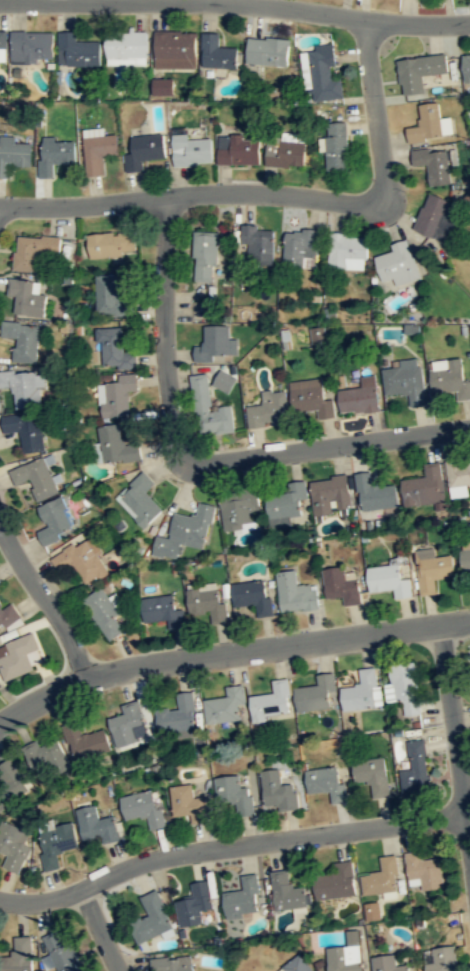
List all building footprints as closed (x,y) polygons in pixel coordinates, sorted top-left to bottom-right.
[(76,31),(58,31),(58,66),(99,66),(99,42),(76,42),(76,31)] [(106,31),(106,65),(146,65),(146,31),(106,31)] [(196,68),(196,31),(154,31),(154,68),(196,68)] [(52,32),(11,32),(11,61),(52,61),(52,32)] [(237,47),(219,46),(219,32),(202,32),(202,68),(237,68),(237,47)] [(289,38),(248,35),(246,63),(287,66),(289,38)] [(343,97),(341,77),(331,78),(330,65),(335,65),(334,46),(301,48),(304,86),(312,85),(313,99),(343,97)] [(398,60),(401,95),(423,93),(422,76),(448,74),(446,55),(398,60)] [(154,94),(175,95),(175,78),(154,78),(154,94)] [(421,126),(406,128),(408,143),(444,138),(439,102),(418,105),(421,126)] [(348,169),(347,122),(326,122),(327,169),(348,169)] [(103,155),(119,154),(118,134),(104,135),(103,128),(83,129),(86,175),(104,174),(103,155)] [(131,136),(132,152),(124,153),(126,171),(145,170),(144,159),(165,158),(163,133),(131,136)] [(258,136),(218,135),(218,164),(258,164),(258,136)] [(15,143),(16,136),(0,136),(0,178),(7,178),(8,166),(31,167),(32,144),(15,143)] [(212,164),(212,136),(173,136),(173,165),(212,164)] [(265,165),(303,168),(305,139),(267,136),(265,165)] [(40,139),(40,177),(55,177),(55,164),(75,164),(75,139),(40,139)] [(411,150),(412,165),(428,164),(429,184),(450,183),(448,148),(411,150)] [(413,229),(445,240),(458,203),(427,192),(413,229)] [(241,243),(248,243),(248,263),(273,263),(273,225),(241,225),(241,243)] [(316,230),(284,229),(283,266),(315,267),(316,230)] [(193,280),(215,281),(217,231),(195,230),(193,280)] [(89,256),(135,254),(134,231),(88,233),(89,256)] [(366,269),(367,233),(329,233),(329,269),(366,269)] [(15,271),(38,272),(39,253),(59,253),(60,238),(16,236),(15,271)] [(374,256),(382,286),(418,277),(408,239),(391,243),(393,251),(374,256)] [(131,314),(131,296),(119,296),(119,274),(96,274),(96,314),(131,314)] [(46,293),(38,292),(39,282),(8,278),(6,295),(16,297),(14,314),(43,317),(46,293)] [(36,363),(39,325),(2,322),(0,338),(15,339),(13,362),(36,363)] [(228,324),(204,324),(204,344),(194,344),(194,361),(214,361),(214,354),(237,354),(237,337),(228,337),(228,324)] [(313,343),(327,341),(324,325),(310,327),(313,343)] [(101,368),(136,367),(135,350),(124,351),(123,327),(100,327),(101,368)] [(382,369),(386,397),(407,394),(408,407),(426,405),(420,358),(399,361),(400,367),(382,369)] [(433,394),(456,391),(457,400),(469,399),(469,379),(463,380),(461,358),(429,362),(433,394)] [(231,392),(237,376),(220,369),(214,386),(231,392)] [(43,407),(41,371),(0,373),(0,388),(14,387),(15,409),(43,407)] [(197,435),(234,431),(232,406),(210,408),(207,373),(191,375),(197,435)] [(128,392),(138,391),(137,374),(118,375),(119,383),(99,384),(100,418),(130,416),(128,392)] [(340,414),(378,411),(375,375),(359,377),(360,387),(338,389),(340,414)] [(289,381),(293,412),(316,410),(318,419),(335,417),(333,399),(324,400),(322,378),(289,381)] [(245,406),(247,427),(288,424),(286,390),(262,392),(263,405),(245,406)] [(42,414),(2,414),(2,431),(22,431),(22,450),(42,450),(42,414)] [(120,424),(99,426),(101,463),(140,460),(139,445),(122,446),(120,424)] [(14,485),(29,481),(36,501),(58,494),(46,457),(9,469),(14,485)] [(447,463),(451,497),(469,495),(467,484),(469,484),(469,461),(447,463)] [(401,480),(404,507),(446,501),(441,462),(423,465),(425,477),(401,480)] [(146,492),(155,484),(144,472),(116,497),(144,528),(163,511),(146,492)] [(398,507),(396,483),(373,486),(372,472),(355,474),(359,511),(398,507)] [(313,517),(332,515),(331,512),(351,509),(347,476),(309,481),(313,517)] [(287,483),(288,492),(265,495),(269,527),(290,525),(289,516),(301,515),(299,500),(307,499),(304,481),(287,483)] [(255,488),(220,490),(223,530),(257,528),(255,488)] [(38,506),(45,528),(37,531),(41,544),(76,533),(64,497),(38,506)] [(173,513),(169,538),(156,536),(153,555),(177,559),(180,544),(207,549),(214,505),(197,502),(195,517),(173,513)] [(52,559),(59,571),(71,563),(85,586),(111,570),(88,535),(52,559)] [(435,578),(454,577),(452,555),(434,557),(434,549),(416,550),(419,596),(436,594),(435,578)] [(460,550),(462,572),(469,571),(469,549),(460,550)] [(412,597),(410,578),(402,579),(401,564),(367,568),(369,592),(393,590),(394,599),(412,597)] [(326,599),(343,597),(345,607),(361,604),(357,572),(344,573),(343,566),(322,569),(326,599)] [(281,613),(318,609),(315,585),(296,586),(295,571),(277,572),(281,613)] [(232,584),(233,608),(256,606),(257,618),(271,617),(268,581),(232,584)] [(186,589),(189,615),(211,613),(212,624),(226,622),(221,584),(186,589)] [(108,642),(127,630),(101,588),(82,600),(108,642)] [(182,609),(174,610),(173,595),(141,598),(144,626),(183,622),(182,609)] [(20,616),(11,603),(3,608),(0,603),(0,629),(20,616)] [(32,633),(0,645),(0,682),(44,666),(32,633)] [(414,663),(389,666),(391,683),(385,684),(388,702),(402,700),(404,716),(421,714),(414,663)] [(376,667),(357,669),(358,686),(340,687),(342,710),(379,707),(376,667)] [(297,711),(337,706),(333,672),(315,674),(316,685),(294,687),(297,711)] [(249,695),(251,723),(267,721),(266,711),(290,708),(288,679),(271,680),(273,693),(249,695)] [(203,700),(205,724),(239,721),(237,704),(244,704),(242,685),(226,687),(227,698),(203,700)] [(192,692),(176,693),(177,710),(156,712),(158,732),(195,729),(192,692)] [(121,705),(123,715),(109,719),(116,746),(148,738),(138,700),(121,705)] [(111,750),(106,729),(83,734),(80,721),(64,725),(72,759),(111,750)] [(22,745),(35,777),(68,764),(56,732),(22,745)] [(430,789),(424,739),(407,741),(410,769),(400,770),(403,793),(430,789)] [(355,782),(369,781),(370,796),(389,795),(386,757),(353,760),(355,782)] [(24,794),(17,761),(0,765),(0,799),(24,794)] [(305,770),(308,794),(330,792),(331,803),(345,801),(341,766),(305,770)] [(276,805),(277,812),(298,809),(295,783),(281,785),(279,769),(260,772),(264,807),(276,805)] [(214,778),(218,806),(235,803),(237,816),(253,814),(249,786),(240,787),(239,775),(214,778)] [(170,787),(173,817),(191,816),(192,823),(206,822),(205,797),(192,798),(192,785),(170,787)] [(120,798),(125,821),(147,817),(150,830),(164,827),(156,790),(120,798)] [(83,840),(102,836),(104,844),(119,841),(114,816),(99,820),(96,805),(76,809),(83,840)] [(1,820),(0,823),(0,852),(7,854),(2,867),(18,873),(33,832),(1,820)] [(61,866),(58,853),(79,848),(73,822),(36,831),(46,870),(61,866)] [(444,888),(439,852),(405,856),(409,883),(419,882),(420,891),(444,888)] [(395,856),(380,857),(381,873),(361,875),(363,895),(398,892),(395,856)] [(356,895),(352,861),(334,863),(336,873),(314,876),(317,900),(356,895)] [(308,886),(290,888),(289,869),(271,871),(274,910),(309,907),(308,886)] [(256,874),(241,875),(242,890),(223,892),(225,917),(260,914),(256,874)] [(175,900),(179,926),(203,923),(201,911),(213,909),(208,880),(190,882),(192,897),(175,900)] [(140,897),(148,916),(128,924),(136,944),(174,929),(158,890),(140,897)] [(366,920),(381,919),(380,902),(365,903),(366,920)] [(43,957),(47,969),(56,966),(58,970),(82,970),(65,928),(43,937),(50,955),(43,957)] [(359,930),(346,931),(347,947),(326,948),(328,970),(362,970),(359,930)] [(14,955),(3,956),(3,970),(32,970),(31,936),(13,937),(14,955)] [(456,947),(423,950),(425,970),(458,970),(456,947)] [(396,967),(394,954),(371,957),(373,970),(410,970),(409,965),(396,967)] [(300,955),(281,968),(283,970),(311,970),(300,955)] [(150,959),(151,970),(192,970),(191,956),(150,959)]
